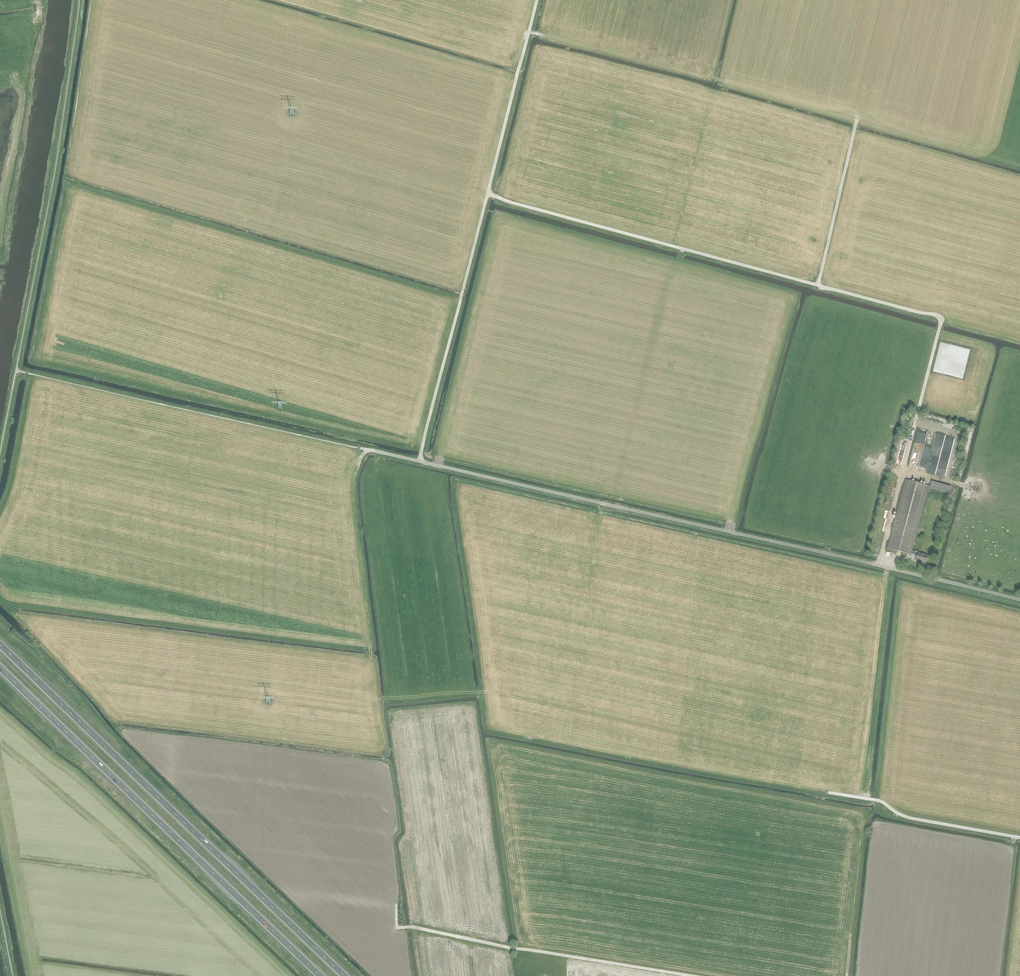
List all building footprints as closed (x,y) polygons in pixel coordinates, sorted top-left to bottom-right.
[(939,467),(945,433),(936,432),(936,431),(928,429),(920,469),(931,471),(931,469),(934,470),(935,467),(939,467)] [(912,550),(929,486),(905,480),(888,548),(887,548),(911,555),(911,554),(917,555),(916,561),(920,562),(920,561),(926,563),(928,556),(918,553),(918,552),(912,550)]
